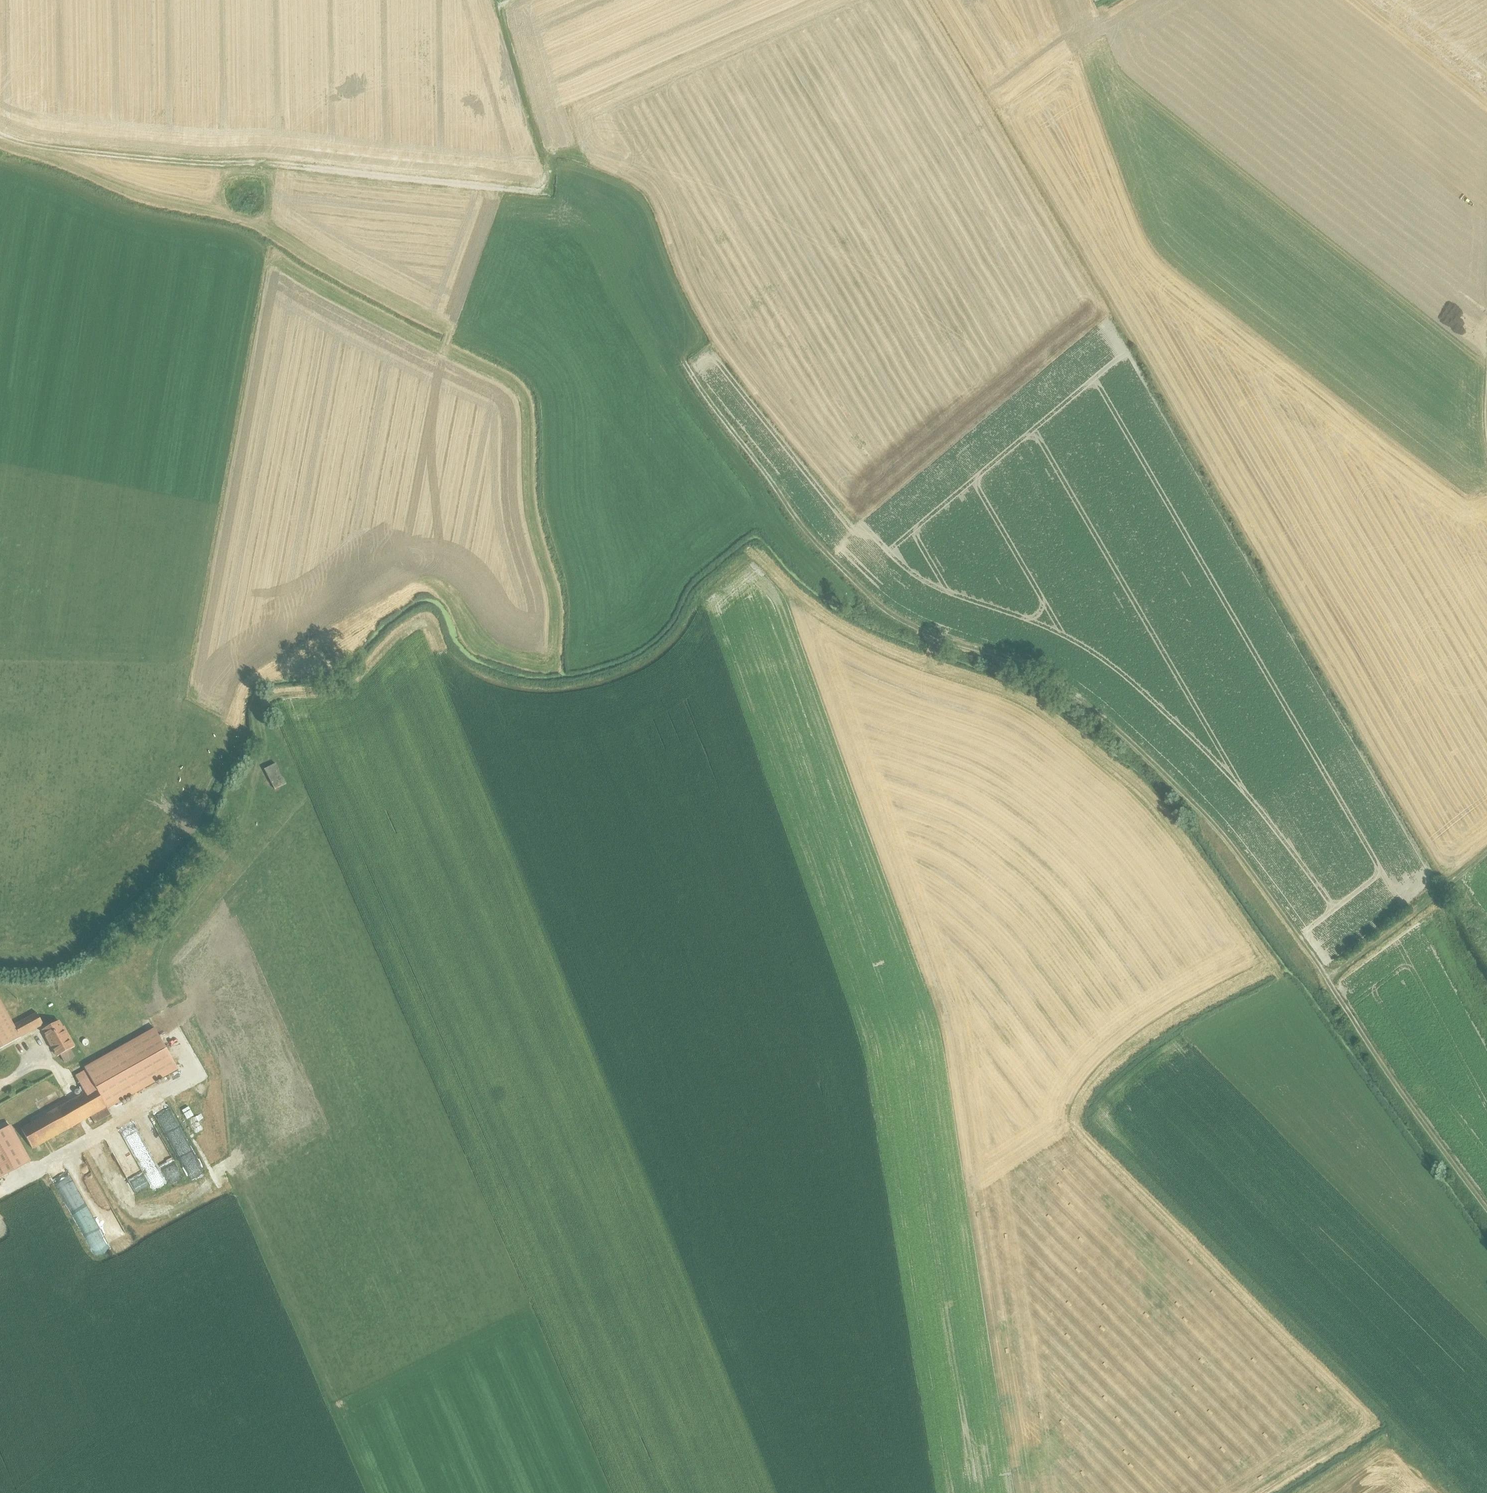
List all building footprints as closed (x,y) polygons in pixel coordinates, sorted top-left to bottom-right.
[(288,785),(276,759),(261,766),(274,792),(288,785)] [(21,1037),(14,1025),(0,999),(0,1049),(21,1037)] [(37,1012),(14,1025),(21,1037),(21,1038),(44,1025),(37,1012)] [(43,1031),(58,1056),(60,1055),(65,1063),(76,1057),(71,1048),(73,1047),(59,1022),(43,1031)] [(76,1076),(85,1092),(22,1128),(33,1149),(91,1117),(96,1124),(111,1115),(108,1109),(178,1070),(155,1028),(84,1067),(86,1070),(76,1076)] [(0,1131),(0,1178),(31,1160),(11,1125),(0,1131)] [(185,1149),(169,1158),(175,1170),(192,1161),(185,1149)] [(122,1192),(99,1151),(89,1156),(112,1197),(122,1192)] [(86,1253),(120,1234),(76,1158),(58,1168),(84,1214),(69,1223),(86,1253)] [(122,1181),(126,1194),(143,1188),(139,1176),(122,1181)]
